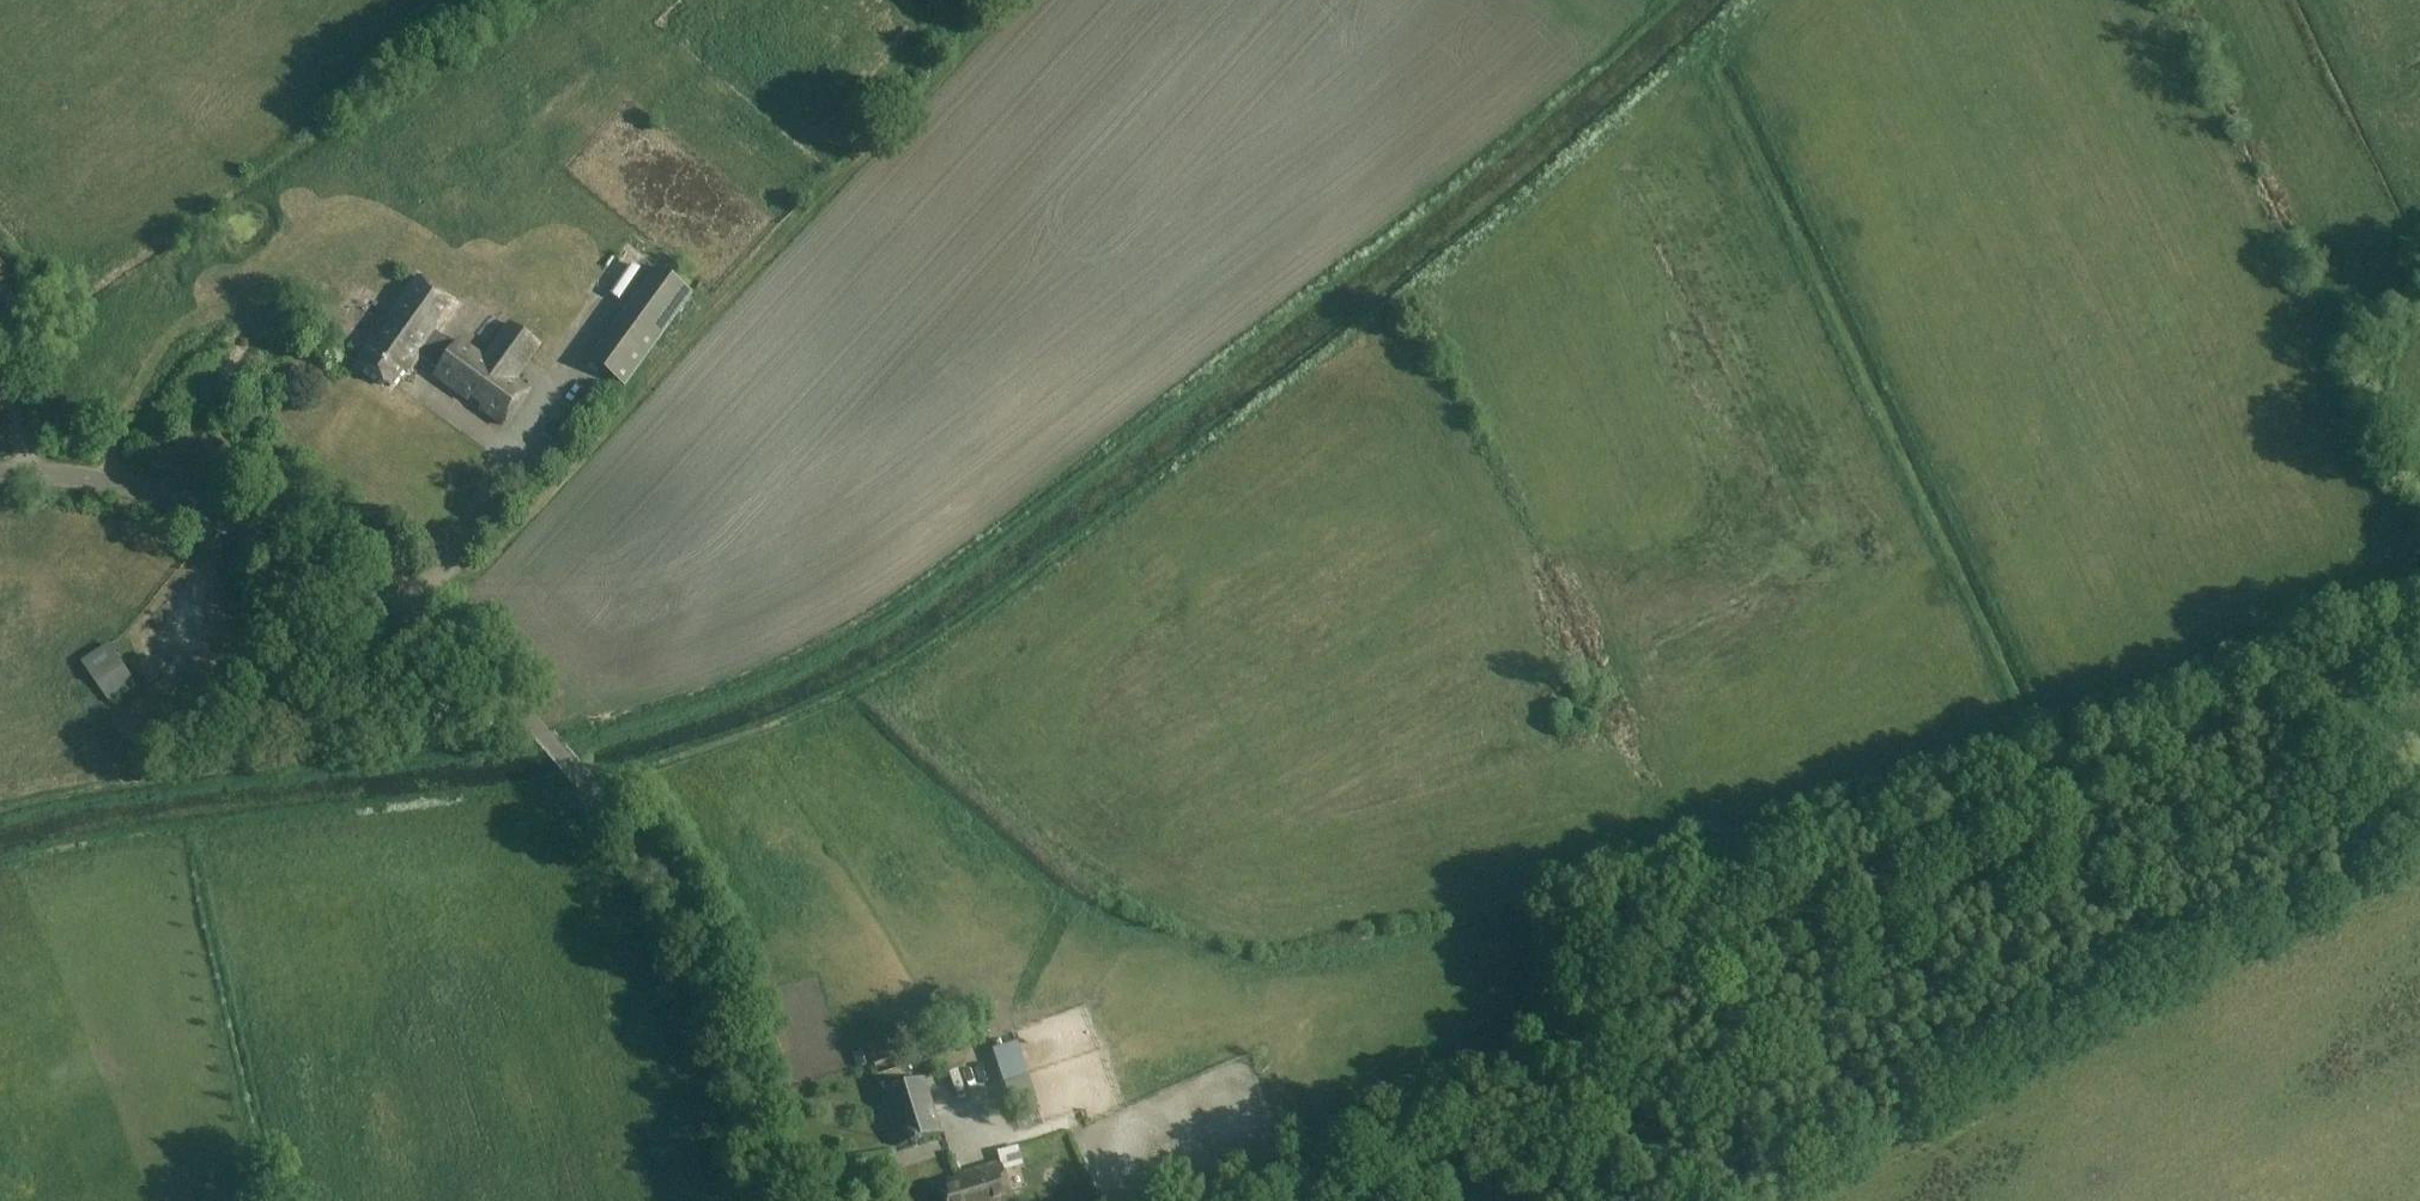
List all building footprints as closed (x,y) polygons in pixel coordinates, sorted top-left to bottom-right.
[(625,386),(692,293),(657,268),(590,361),(625,386)] [(514,380),(540,345),(510,324),(485,359),(459,340),(455,346),(437,333),(457,304),(419,276),(357,363),(391,387),(403,369),(408,373),(420,356),(439,369),(434,375),(504,425),(530,391),(514,380)] [(84,662),(106,692),(112,699),(138,680),(111,644),(84,662)] [(1027,1049),(1002,1055),(1006,1069),(1031,1063),(1027,1049)] [(882,1093),(900,1148),(941,1134),(923,1079),(882,1093)] [(1004,1147),(1007,1168),(1029,1165),(1026,1144),(1004,1147)] [(1001,1163),(957,1176),(958,1178),(937,1185),(943,1200),(1013,1200),(1001,1163)]
